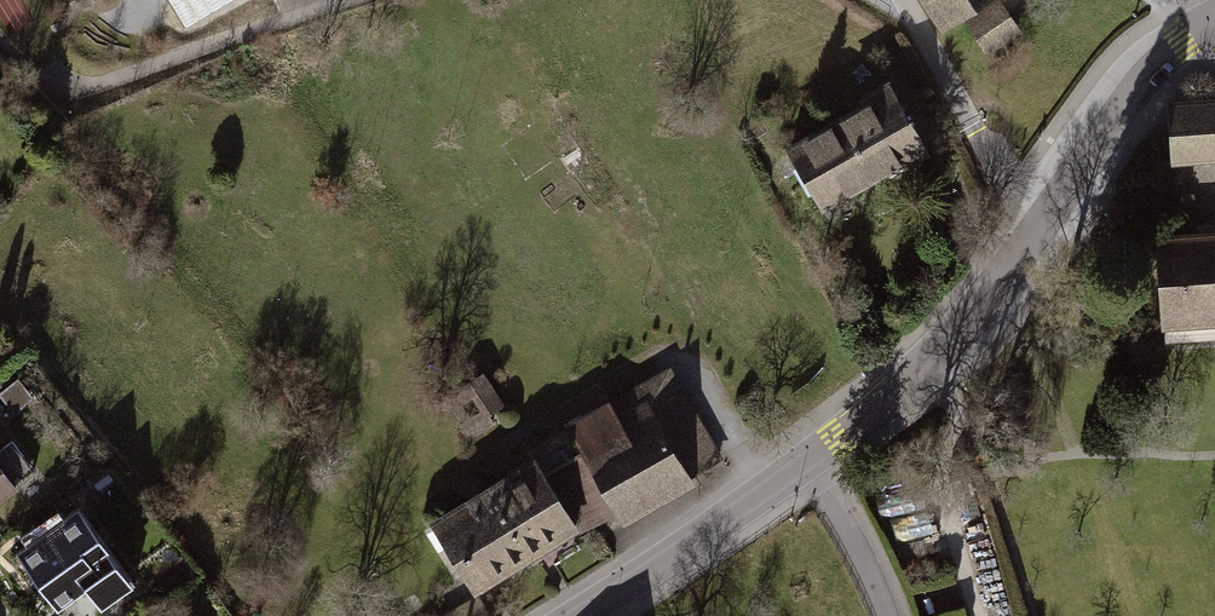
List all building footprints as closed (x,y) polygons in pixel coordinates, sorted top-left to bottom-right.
[(941,34),(991,0),(918,0),(941,34)] [(963,23),(986,56),(1021,33),(999,0),(998,0),(963,23)] [(860,106),(782,149),(820,217),(929,156),(889,83),(857,101),(860,106)] [(1170,105),(1174,161),(1214,159),(1214,103),(1170,105)] [(1155,235),(1162,331),(1214,328),(1214,231),(1155,235)] [(536,463),(430,525),(476,598),(479,596),(582,534),(584,536),(617,519),(624,531),(698,487),(694,480),(726,461),(672,369),(530,453),(536,463)] [(458,426),(468,443),(496,426),(490,417),(506,407),(485,373),(464,386),(480,412),(458,426)] [(18,380),(0,394),(0,398),(14,416),(35,399),(18,380)] [(0,444),(0,504),(37,475),(7,438),(0,444)] [(80,511),(17,556),(58,612),(86,592),(102,614),(136,590),(80,511)] [(476,598),(446,615),(492,615),(479,596),(476,598)]
